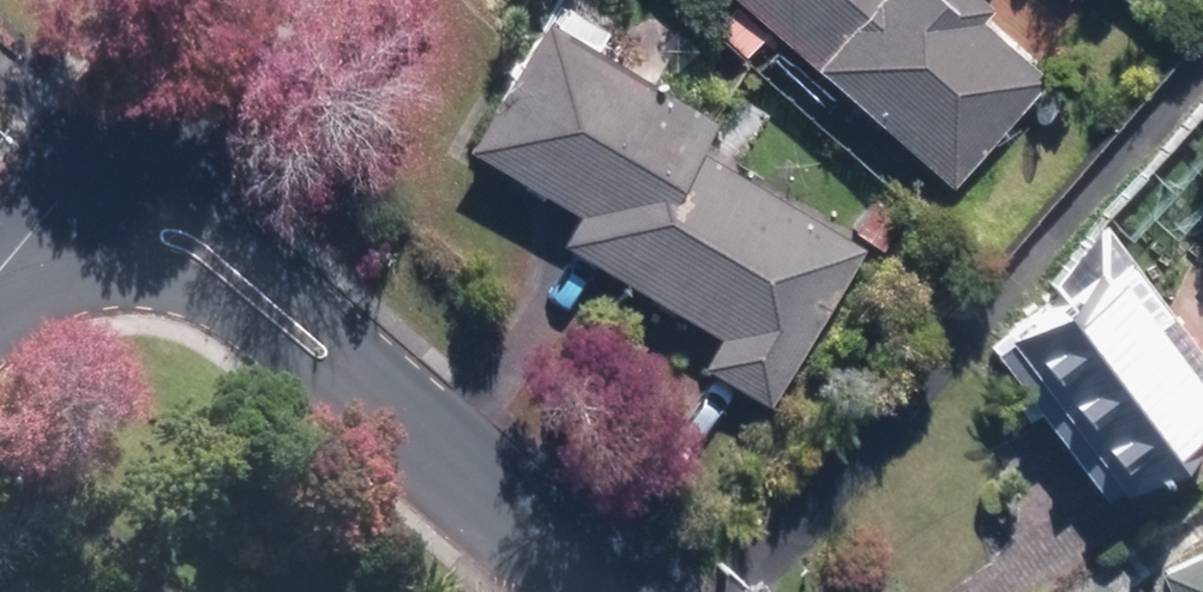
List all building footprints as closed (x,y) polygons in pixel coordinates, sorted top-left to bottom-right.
[(805,63),(859,0),(730,0),(805,63)] [(970,22),(979,11),(967,0),(866,0),(805,68),(943,191),(1039,83),(970,22)] [(715,338),(698,367),(767,408),(861,251),(692,152),(709,123),(537,22),(460,151),(573,217),(557,245),(715,338)] [(1202,411),(1090,266),(986,346),(1098,490),(1202,411)] [(1151,564),(1163,591),(1202,591),(1202,541),(1151,564)]
